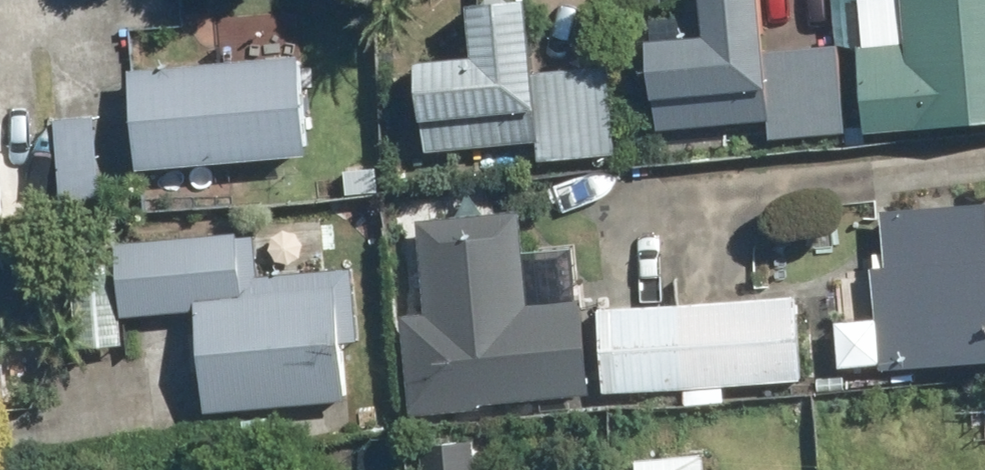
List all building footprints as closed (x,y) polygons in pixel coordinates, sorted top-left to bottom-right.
[(416,61),(425,156),(539,145),(540,160),(617,153),(608,64),(539,71),(533,0),(516,0),(469,4),(473,56),(416,61)] [(646,38),(654,132),(768,122),(770,137),(846,130),(838,41),(769,47),(764,0),(700,0),(703,33),(646,38)] [(858,43),(866,132),(984,122),(984,0),(903,0),(907,39),(858,43)] [(309,153),(301,55),(131,70),(140,167),(309,153)] [(103,197),(97,115),(56,118),(62,200),(103,197)] [(881,209),(886,265),(870,266),(879,368),(984,358),(984,199),(881,209)] [(422,307),(400,310),(410,411),(592,393),(582,296),(528,301),(519,210),(413,220),(422,307)] [(358,341),(351,265),(257,274),(252,228),(114,241),(121,316),(196,309),(206,416),(348,403),(342,342),(358,341)] [(77,349),(122,346),(117,285),(72,288),(77,349)] [(792,290),(595,308),(602,389),(800,371),(792,290)] [(418,440),(421,469),(477,469),(474,436),(418,440)] [(405,440),(359,443),(361,469),(408,469),(405,440)]
